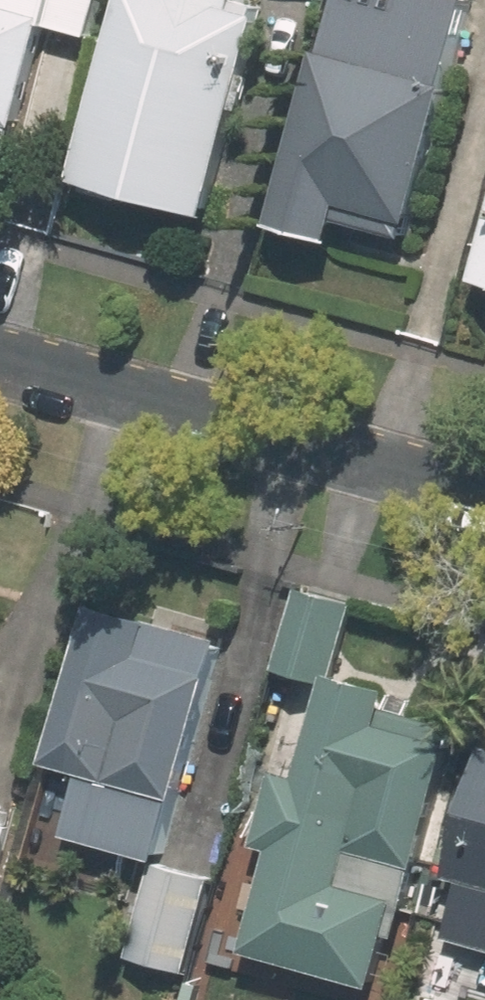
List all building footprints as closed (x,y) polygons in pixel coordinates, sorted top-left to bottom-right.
[(11,147),(47,14),(7,3),(8,0),(0,0),(0,144),(11,147)] [(49,7),(89,18),(94,0),(51,0),(49,7)] [(237,0),(122,0),(73,174),(205,211),(260,13),(235,6),(237,0)] [(449,58),(334,26),(328,49),(319,47),(269,223),(336,242),(344,216),(407,233),(449,84),(442,81),(449,58)] [(477,278),(484,280),(484,248),(477,278)] [(169,854),(230,636),(102,601),(60,756),(95,765),(77,829),(169,854)] [(416,864),(456,723),(385,704),(388,689),(332,673),(288,828),(293,830),(284,862),(331,876),(328,888),(400,908),(411,863),(416,864)] [(449,875),(465,880),(448,939),(484,949),(484,749),(449,875)] [(10,826),(0,823),(0,861),(10,826)] [(203,875),(150,861),(127,943),(180,958),(203,875)] [(290,881),(234,866),(209,957),(264,973),(290,881)]
